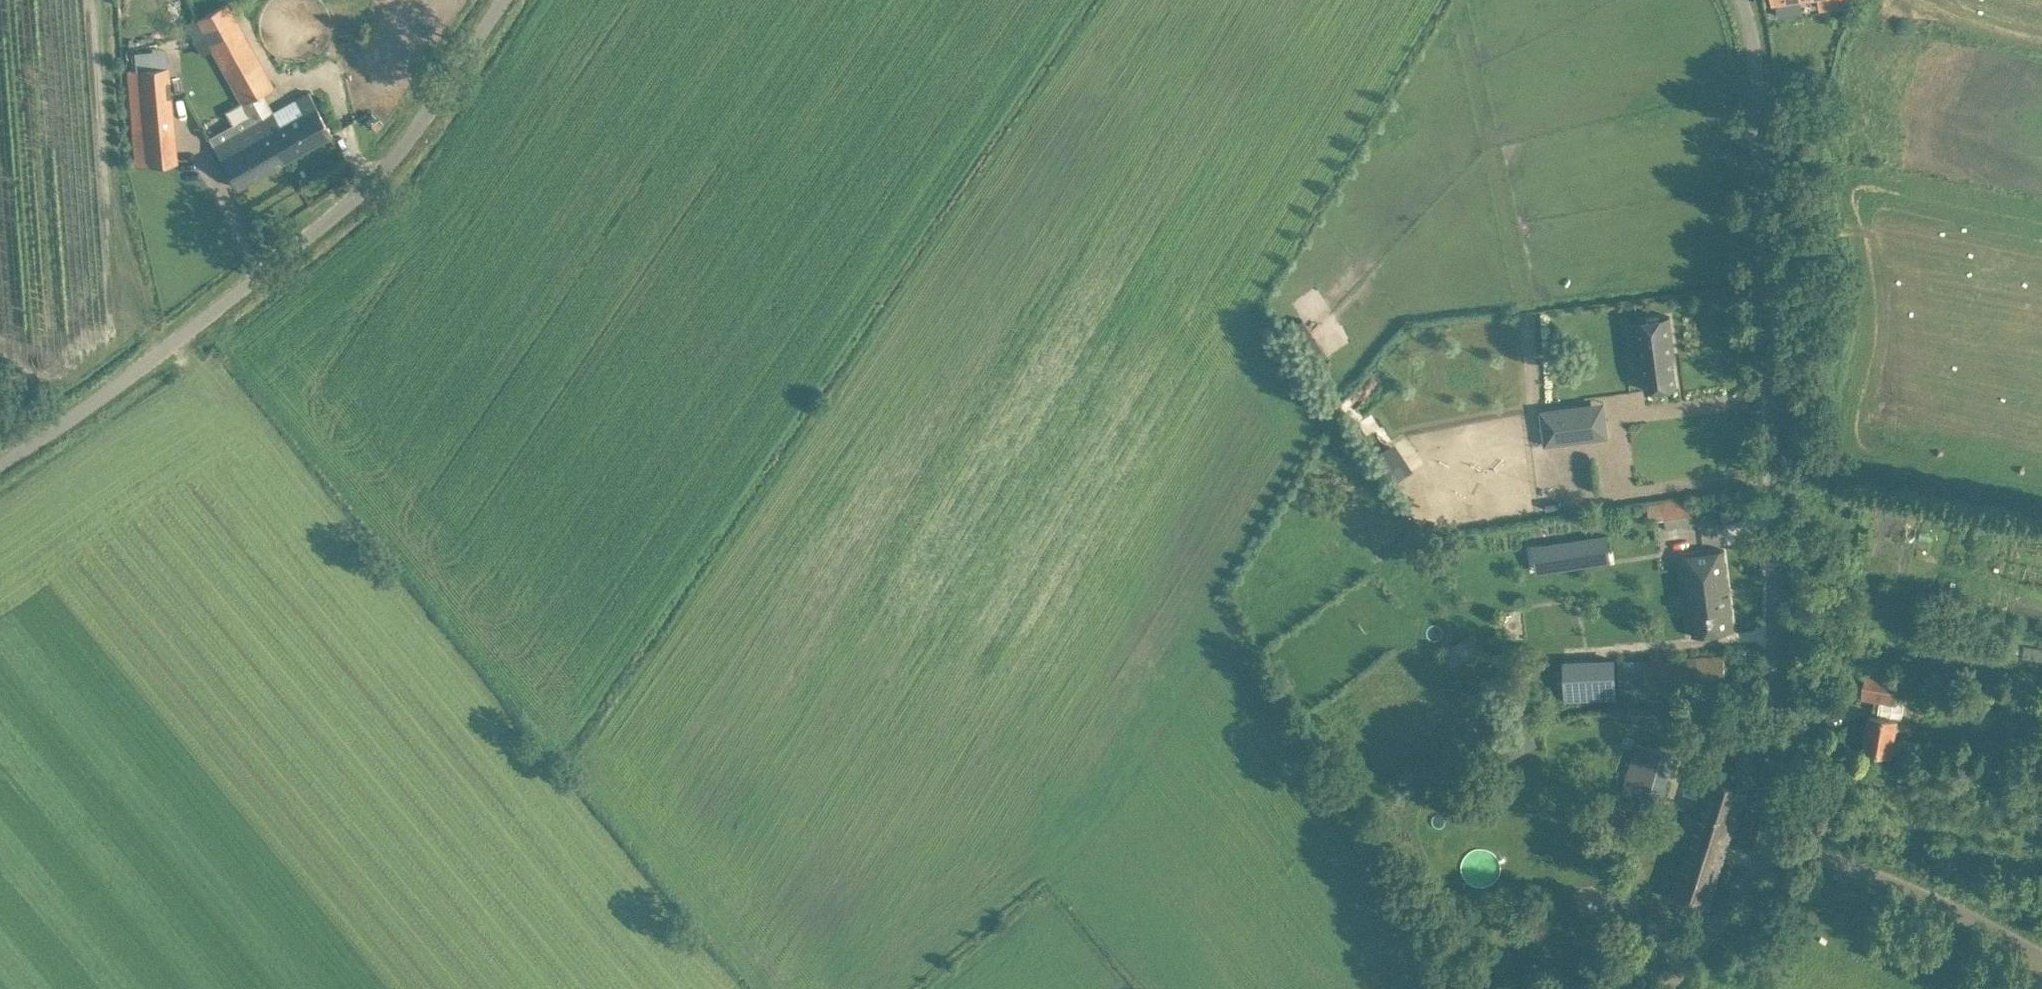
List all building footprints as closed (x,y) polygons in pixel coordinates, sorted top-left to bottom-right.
[(196,18),(243,102),(273,86),(226,2),(196,18)] [(128,69),(136,165),(177,161),(169,65),(128,69)] [(332,133),(309,91),(214,145),(237,187),(332,133)] [(1675,355),(1670,315),(1637,319),(1646,389),(1677,385),(1673,355),(1675,355)] [(1586,404),(1541,409),(1545,443),(1590,438),(1586,404)] [(1647,504),(1649,520),(1664,518),(1665,527),(1694,522),(1689,496),(1662,500),(1662,502),(1647,504)] [(1537,542),(1541,567),(1612,557),(1608,531),(1537,542)] [(1735,629),(1725,548),(1682,554),(1692,635),(1735,629)] [(1444,650),(1452,665),(1478,651),(1469,636),(1444,650)] [(1620,661),(1621,694),(1726,689),(1724,656),(1620,661)] [(1862,697),(1895,702),(1900,670),(1866,665),(1862,697)] [(1864,747),(1884,751),(1892,752),(1892,751),(1907,754),(1910,738),(1894,736),(1897,718),(1870,713),(1864,747)] [(1623,789),(1660,801),(1675,754),(1638,742),(1623,789)] [(1672,894),(1708,906),(1747,782),(1700,767),(1694,786),(1706,790),(1698,814),(1686,810),(1675,844),(1687,848),(1672,894)]
